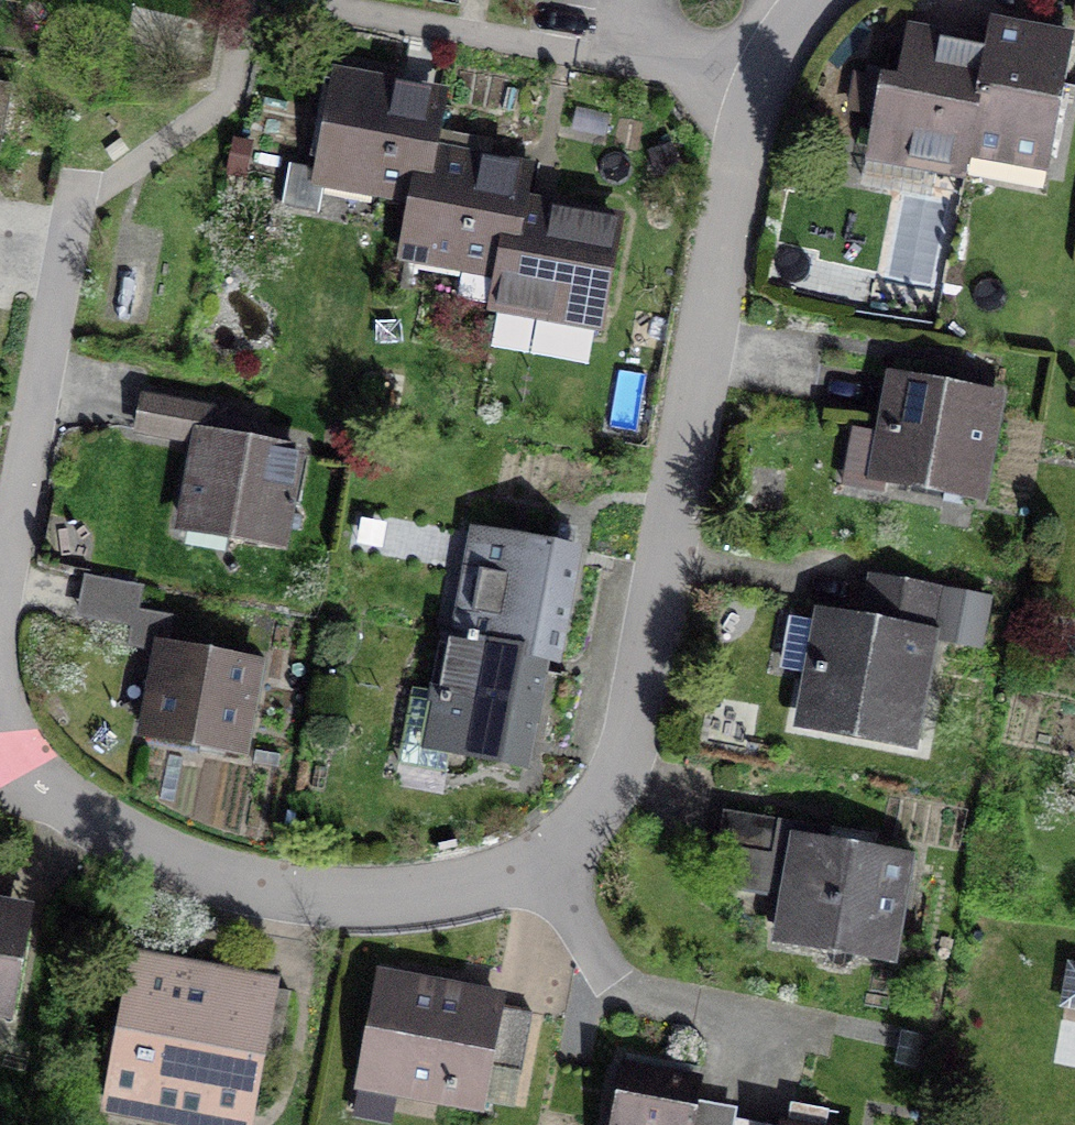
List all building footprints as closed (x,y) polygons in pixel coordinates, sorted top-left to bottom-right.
[(987,49),(969,147),(1013,155),(1015,144),(1050,150),(1069,42),(991,27),(987,49)] [(969,147),(987,49),(903,34),(894,82),(859,75),(853,110),(874,114),(869,143),(935,155),(933,165),(965,171),(969,147)] [(418,196),(427,152),(437,106),(399,98),(401,89),(342,77),(322,172),(290,166),(282,207),(318,214),(326,178),(418,196)] [(12,84),(0,82),(0,149),(12,84)] [(497,302),(516,211),(522,180),(485,172),(487,164),(427,152),(418,196),(408,245),(461,256),(453,293),(497,302)] [(516,211),(497,302),(537,310),(539,299),(594,310),(613,219),(552,207),(549,218),(516,211)] [(960,389),(896,377),(885,436),(853,430),(843,484),(884,492),(886,481),(975,497),(993,401),(959,395),(960,389)] [(207,410),(145,398),(139,429),(201,440),(184,526),(279,544),(297,452),(202,434),(207,410)] [(468,642),(544,656),(556,658),(576,548),(476,530),(468,574),(480,576),(468,642)] [(139,586),(88,576),(81,612),(132,622),(139,586)] [(937,592),(873,580),(867,610),(885,613),(882,629),(824,618),(805,716),(910,736),(937,592)] [(991,640),(993,589),(944,586),(942,638),(991,640)] [(544,656),(468,642),(447,638),(435,704),(413,700),(402,764),(448,773),(452,750),(525,763),(544,656)] [(257,663),(162,646),(145,735),(240,752),(257,663)] [(809,862),(791,859),(777,940),(892,958),(908,856),(859,848),(858,855),(811,847),(809,862)] [(8,1014),(25,924),(0,919),(0,1012),(8,1014)] [(289,991),(142,962),(115,1100),(241,1124),(255,1054),(275,1058),(289,991)] [(1073,964),(1066,999),(1074,1001),(1074,964),(1073,964)] [(535,1011),(393,984),(374,1079),(482,1100),(488,1069),(523,1075),(535,1011)] [(623,1069),(613,1124),(734,1124),(735,1120),(693,1112),(699,1084),(623,1069)]
